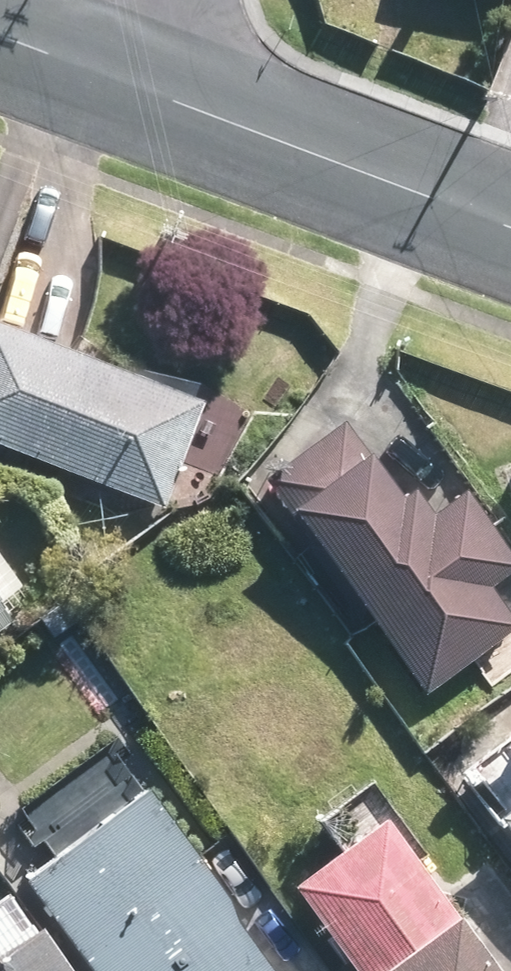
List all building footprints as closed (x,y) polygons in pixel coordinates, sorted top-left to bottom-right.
[(0,330),(0,437),(156,495),(191,401),(0,330)] [(275,478),(429,684),(510,623),(510,620),(485,585),(510,566),(510,564),(459,496),(418,526),(344,427),(275,478)] [(37,879),(104,970),(269,970),(145,801),(37,879)] [(305,884),(371,970),(500,970),(388,822),(305,884)] [(38,939),(0,966),(0,970),(62,970),(38,939)]
